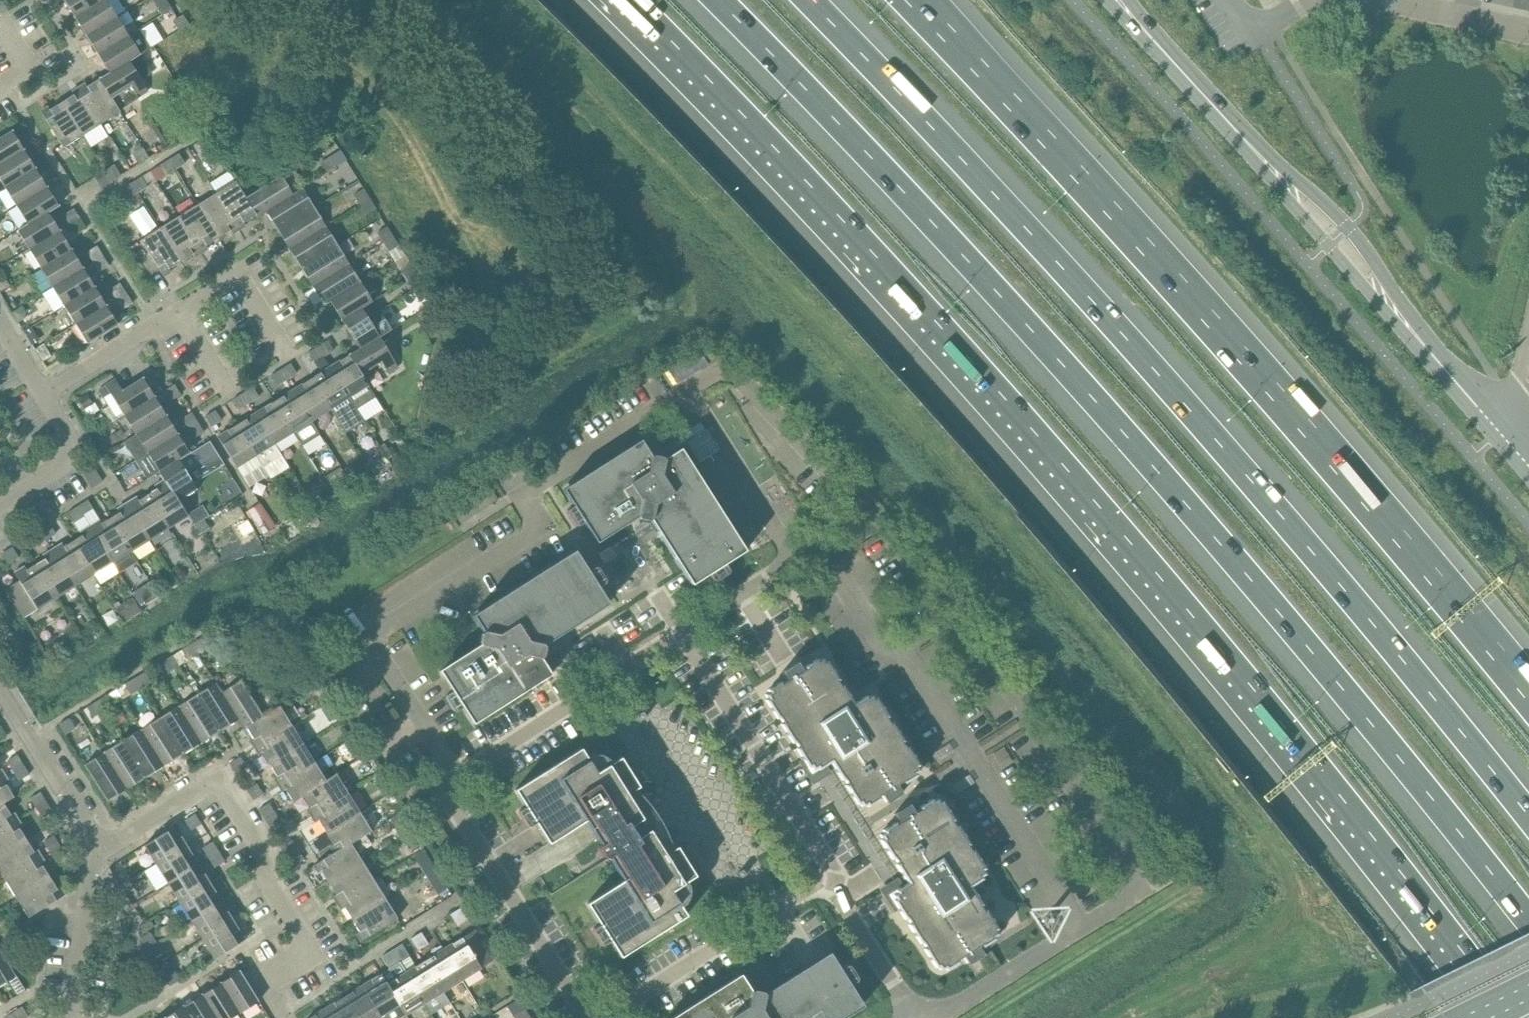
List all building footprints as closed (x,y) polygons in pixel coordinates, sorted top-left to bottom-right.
[(74,17),(101,0),(64,0),(74,17)] [(74,17),(86,35),(116,16),(125,11),(119,0),(101,0),(74,17)] [(183,14),(176,18),(173,20),(179,30),(189,24),(183,14)] [(128,35),(116,16),(86,35),(97,54),(128,35)] [(128,35),(98,54),(109,72),(129,61),(150,47),(140,30),(139,28),(128,35)] [(109,72),(98,78),(119,109),(138,97),(137,96),(147,90),(129,61),(109,72)] [(120,111),(119,109),(98,78),(86,86),(85,83),(78,87),(101,123),(120,111)] [(167,89),(166,96),(172,100),(179,97),(179,90),(173,86),(167,89)] [(73,94),(61,102),(82,135),(101,123),(78,87),(71,91),(73,94)] [(82,135),(61,102),(49,109),(47,106),(40,111),(63,147),(82,135)] [(23,149),(11,130),(0,137),(0,164),(23,149)] [(207,134),(197,141),(203,151),(214,144),(207,134)] [(148,157),(142,147),(132,153),(138,163),(148,157)] [(23,149),(0,164),(0,180),(4,187),(35,168),(23,149)] [(335,165),(345,159),(339,149),(329,155),(335,165)] [(168,159),(175,169),(185,162),(178,152),(168,159)] [(319,161),(326,171),(335,165),(329,155),(319,161)] [(168,159),(159,165),(165,175),(175,169),(168,159)] [(110,181),(120,174),(114,165),(104,171),(110,181)] [(16,206),(47,187),(35,168),(4,187),(16,206)] [(110,181),(104,171),(95,177),(101,187),(110,181)] [(266,212),(292,193),(281,175),(245,197),(255,215),(257,218),(266,212)] [(131,182),(137,192),(147,186),(141,176),(131,182)] [(245,197),(235,180),(216,192),(239,229),(245,225),(243,222),(255,215),(245,197)] [(122,188),(127,198),(137,192),(131,182),(122,188)] [(59,206),(47,187),(16,206),(27,224),(48,212),(59,206)] [(277,230),(314,207),(302,187),(292,193),(266,212),(277,230)] [(370,198),(364,188),(354,195),(360,204),(370,198)] [(239,229),(216,192),(197,204),(218,238),(230,230),(232,233),(239,229)] [(370,198),(360,204),(366,214),(376,208),(370,198)] [(218,238),(197,204),(178,216),(201,252),(208,248),(206,245),(218,238)] [(289,248),(326,226),(314,207),(277,230),(289,248)] [(63,214),(70,224),(80,218),(74,208),(63,214)] [(27,224),(17,230),(29,249),(59,231),(48,212),(27,224)] [(201,252),(178,216),(159,227),(180,261),(193,253),(195,256),(201,252)] [(86,228),(80,218),(70,224),(76,234),(86,228)] [(377,232),(383,241),(393,235),(387,225),(377,232)] [(301,267),(337,244),(326,226),(289,248),(301,267)] [(180,261),(159,227),(141,239),(163,276),(171,271),(169,268),(180,261)] [(29,249),(41,268),(71,249),(59,231),(29,249)] [(393,235),(383,241),(389,251),(399,245),(393,235)] [(312,286),(349,263),(337,244),(301,267),(312,286)] [(87,252),(93,262),(103,255),(97,245),(87,252)] [(52,287),(83,268),(71,249),(41,268),(52,287)] [(109,265),(103,255),(93,262),(99,271),(109,265)] [(349,263),(312,286),(324,305),(330,301),(361,282),(349,263)] [(411,264),(401,270),(407,279),(416,273),(411,264)] [(94,287),(83,268),(52,287),(64,305),(94,287)] [(361,282),(330,301),(342,320),(362,307),(372,301),(361,282)] [(422,282),(412,289),(418,299),(428,292),(422,282)] [(110,289),(116,299),(126,293),(120,283),(110,289)] [(64,305),(76,324),(106,305),(94,287),(64,305)] [(126,293),(116,299),(122,309),(132,302),(126,293)] [(76,324),(87,343),(118,324),(106,305),(76,324)] [(342,320),(348,329),(359,348),(380,337),(392,329),(379,310),(367,317),(362,307),(342,320)] [(20,308),(13,312),(20,322),(27,318),(20,308)] [(380,337),(359,348),(349,354),(362,374),(381,362),(388,373),(398,366),(380,337)] [(327,339),(317,346),(323,355),(333,349),(327,339)] [(44,345),(36,350),(44,362),(52,357),(44,345)] [(317,346),(308,352),(314,361),(323,355),(317,346)] [(349,354),(330,366),(357,408),(376,397),(362,374),(349,354)] [(280,369),(286,379),(296,373),(290,363),(280,369)] [(330,366),(311,378),(330,408),(338,420),(357,408),(330,366)] [(280,369),(271,375),(277,385),(286,379),(280,369)] [(124,415),(154,396),(142,377),(122,389),(115,379),(105,385),(124,415)] [(311,378),(293,389),(312,420),(330,408),(311,378)] [(175,384),(165,390),(171,400),(181,394),(175,384)] [(243,392),(249,402),(259,396),(252,386),(243,392)] [(293,389),(274,401),(293,431),(302,446),(321,434),(312,420),(293,389)] [(243,392),(233,398),(239,408),(249,402),(243,392)] [(154,396),(124,415),(136,434),(166,415),(154,396)] [(274,401),(255,413),(274,443),(293,431),(274,401)] [(205,416),(211,426),(221,420),(215,410),(205,416)] [(198,421),(192,412),(182,418),(188,427),(198,421)] [(255,413),(237,424),(256,455),(262,465),(263,467),(282,455),(274,443),(255,413)] [(178,434),(166,415),(136,434),(124,441),(135,460),(147,452),(178,434)] [(198,421),(188,427),(194,437),(204,431),(198,421)] [(218,436),(236,467),(243,477),(262,465),(256,455),(237,424),(218,436)] [(147,452),(159,471),(159,472),(179,459),(190,453),(178,434),(147,452)] [(653,455),(651,456),(641,439),(563,489),(574,506),(567,510),(567,513),(574,525),(578,526),(584,522),(597,542),(638,517),(639,519),(648,521),(651,519),(692,585),(709,574),(713,580),(716,581),(728,573),(729,570),(725,564),(746,550),(681,448),(664,459),(663,457),(653,455)] [(190,453),(179,459),(159,472),(164,480),(179,500),(197,489),(187,473),(218,453),(210,440),(190,453)] [(102,481),(90,462),(80,468),(92,487),(102,481)] [(352,466),(344,471),(348,478),(356,473),(352,466)] [(333,472),(324,478),(331,489),(340,483),(333,472)] [(148,494),(169,527),(188,515),(187,514),(179,500),(164,480),(155,485),(157,488),(148,494)] [(487,483),(450,506),(460,523),(498,499),(487,483)] [(137,497),(127,503),(150,539),(169,527),(148,494),(139,500),(137,497)] [(88,499),(78,506),(84,516),(94,509),(88,499)] [(150,539),(127,503),(118,509),(120,512),(111,517),(131,550),(150,539)] [(202,505),(187,514),(188,515),(195,525),(204,519),(209,516),(202,505)] [(78,506),(68,511),(74,521),(84,516),(78,506)] [(264,533),(274,526),(264,511),(254,517),(264,533)] [(100,520),(90,526),(112,562),(131,550),(111,517),(102,523),(100,520)] [(211,529),(204,519),(195,525),(201,535),(211,529)] [(50,523),(40,529),(46,539),(56,533),(50,523)] [(73,540),(94,573),(112,562),(90,526),(80,532),(82,535),(73,540)] [(40,529),(30,535),(36,545),(46,539),(40,529)] [(62,543),(53,549),(75,585),(94,573),(73,540),(64,546),(62,543)] [(2,552),(8,562),(18,556),(12,546),(2,552)] [(45,558),(36,564),(56,597),(75,585),(53,549),(43,555),(45,558)] [(594,567),(588,570),(575,550),(472,615),(483,632),(481,633),(479,642),(480,644),(439,670),(453,690),(446,695),(446,698),(453,710),(457,711),(463,707),(473,724),(552,674),(541,657),(543,656),(545,647),(543,645),(609,603),(598,587),(604,583),(605,580),(597,567),(594,567)] [(23,617),(56,597),(36,564),(27,569),(25,566),(15,573),(19,580),(6,589),(23,617)] [(141,588),(132,594),(140,606),(149,600),(141,588)] [(132,597),(120,604),(129,618),(141,611),(132,597)] [(314,625),(304,610),(289,620),(299,635),(314,625)] [(192,643),(198,653),(208,647),(202,637),(192,643)] [(192,643),(182,649),(188,659),(198,653),(192,643)] [(173,655),(163,661),(169,671),(179,665),(173,655)] [(768,692),(764,694),(767,698),(765,700),(777,719),(779,717),(782,722),(780,724),(792,743),(794,741),(798,747),(796,748),(802,759),(798,761),(800,763),(813,784),(831,773),(826,764),(829,762),(837,774),(841,780),(843,779),(847,784),(844,785),(848,792),(856,804),(859,803),(861,807),(865,804),(866,807),(879,798),(878,796),(881,794),(886,803),(901,793),(896,785),(902,781),(903,783),(916,775),(914,773),(918,771),(916,767),(918,765),(906,746),(904,748),(900,742),(903,741),(891,722),(888,723),(885,718),(887,717),(875,698),(873,699),(870,695),(866,698),(865,695),(853,703),(841,685),(839,686),(836,681),(838,680),(826,661),(824,662),(821,658),(817,661),(816,658),(803,667),(804,669),(802,671),(796,662),(781,672),(787,680),(781,684),(780,681),(767,690),(768,692)] [(135,677),(142,687),(151,682),(145,672),(135,677)] [(300,679),(306,689),(316,682),(310,672),(300,679)] [(135,677),(125,683),(131,694),(142,687),(135,677)] [(241,680),(222,692),(238,719),(244,729),(247,727),(263,716),(241,680)] [(220,731),(228,726),(238,719),(222,692),(216,682),(198,694),(220,731)] [(107,694),(98,700),(104,710),(113,704),(107,694)] [(201,742),(220,731),(198,694),(179,706),(201,742)] [(98,700),(87,707),(93,716),(104,710),(98,700)] [(183,754),(201,742),(179,706),(160,717),(183,754)] [(255,747),(292,725),(280,706),(263,716),(247,727),(254,739),(251,740),(255,747)] [(119,707),(107,714),(114,727),(126,719),(119,707)] [(164,765),(183,754),(160,717),(141,729),(164,765)] [(59,724),(65,734),(75,728),(69,718),(59,724)] [(263,752),(270,764),(303,743),(292,725),(255,747),(259,754),(263,752)] [(145,777),(164,765),(141,729),(123,740),(145,777)] [(127,789),(145,777),(123,740),(104,752),(127,789)] [(278,784),(315,762),(303,743),(270,764),(277,776),(274,778),(278,784)] [(589,755),(586,757),(581,748),(515,790),(525,806),(519,810),(519,813),(526,825),(530,826),(536,822),(549,843),(585,820),(598,841),(597,842),(596,845),(603,857),(606,857),(608,856),(623,880),(586,903),(600,924),(594,928),(593,931),(601,943),(604,944),(610,940),(620,957),(687,915),(681,906),(684,904),(686,902),(687,899),(689,896),(689,893),(689,890),(689,887),(688,884),(687,881),(696,876),(677,846),(672,849),(666,832),(658,816),(647,802),(635,789),(639,786),(621,757),(612,762),(610,760),(608,758),(606,756),(603,755),(600,754),(597,754),(595,754),(592,754),(589,755)] [(127,789),(104,752),(84,764),(107,800),(127,789)] [(23,764),(17,754),(8,760),(14,770),(23,764)] [(236,773),(246,767),(240,757),(230,763),(236,773)] [(304,796),(326,780),(315,762),(278,784),(283,791),(286,789),(294,802),(304,796)] [(23,764),(14,770),(20,780),(30,774),(23,764)] [(337,774),(326,780),(304,796),(311,807),(308,809),(312,815),(348,793),(337,774)] [(0,778),(0,805),(4,803),(14,796),(6,784),(9,782),(5,775),(0,778)] [(253,800),(263,794),(257,784),(247,790),(253,800)] [(47,801),(41,791),(31,797),(37,807),(47,801)] [(319,820),(326,832),(360,811),(348,793),(312,815),(316,822),(319,820)] [(883,832),(879,835),(882,839),(880,840),(887,852),(892,859),(894,858),(897,863),(895,864),(907,883),(903,885),(898,877),(880,889),(890,904),(895,912),(898,909),(904,919),(907,918),(910,923),(908,924),(920,943),(922,942),(925,947),(923,949),(935,968),(937,966),(940,970),(944,968),(945,970),(958,962),(957,960),(962,956),(968,964),(983,955),(983,954),(978,946),(980,945),(982,947),(995,939),(994,938),(993,937),(997,934),(995,930),(997,929),(985,910),(983,911),(979,906),(981,904),(970,886),(982,879),(981,876),(985,874),(982,870),(984,869),(972,850),(970,851),(967,846),(969,844),(957,825),(955,827),(951,821),(953,820),(941,801),(939,802),(937,798),(933,801),(931,799),(919,807),(920,809),(914,813),(909,804),(894,814),(899,822),(896,824),(895,822),(882,830),(883,832)] [(53,811),(47,801),(37,807),(43,817),(53,811)] [(4,803),(0,805),(0,830),(18,819),(14,812),(11,814),(4,803)] [(271,829),(281,823),(269,803),(259,809),(271,829)] [(352,844),(372,831),(360,811),(326,832),(334,844),(330,845),(334,851),(335,853),(351,843),(352,844)] [(390,818),(391,819),(397,828),(406,822),(400,812),(390,818)] [(195,814),(185,820),(191,830),(201,824),(195,814)] [(18,819),(0,830),(0,856),(27,839),(19,827),(22,826),(18,819)] [(175,826),(145,845),(156,864),(187,845),(175,826)] [(412,830),(402,836),(408,846),(418,840),(412,830)] [(60,845),(54,835),(44,841),(50,851),(60,845)] [(27,839),(0,856),(0,871),(5,879),(41,856),(37,850),(34,852),(27,839)] [(219,851),(213,841),(203,847),(209,857),(219,851)] [(321,870),(329,882),(362,861),(352,844),(351,843),(335,853),(334,851),(314,864),(318,872),(321,870)] [(66,854),(60,845),(50,851),(56,860),(66,854)] [(199,864),(187,845),(156,864),(168,883),(199,864)] [(414,856),(420,865),(430,859),(424,849),(414,856)] [(219,851),(209,857),(215,867),(225,861),(219,851)] [(41,856),(5,879),(17,898),(50,877),(43,865),(45,863),(41,856)] [(362,861),(329,882),(336,894),(333,896),(337,903),(374,880),(362,861)] [(180,901),(210,883),(199,864),(168,883),(180,901)] [(57,889),(50,877),(17,898),(28,917),(65,894),(60,887),(57,889)] [(447,887),(441,877),(431,884),(437,893),(447,887)] [(130,880),(120,886),(125,893),(134,887),(130,880)] [(344,907),(352,920),(385,898),(374,880),(337,903),(342,909),(344,907)] [(222,901),(210,883),(180,901),(191,920),(222,901)] [(385,898),(352,920),(360,931),(357,933),(361,941),(397,918),(385,898)] [(203,939),(233,920),(222,901),(191,920),(203,939)] [(450,914),(453,919),(457,926),(467,919),(460,907),(450,914)] [(245,939),(233,920),(203,939),(215,958),(245,939)] [(473,930),(443,949),(462,979),(492,960),(473,930)] [(421,932),(411,938),(418,950),(428,944),(424,937),(421,932)] [(146,948),(156,942),(150,933),(140,939),(146,948)] [(162,952),(156,942),(146,948),(152,958),(162,952)] [(425,1003),(431,1013),(450,1001),(443,991),(424,960),(415,966),(409,955),(402,944),(392,950),(399,962),(425,1003)] [(424,960),(443,991),(462,979),(443,949),(440,945),(430,951),(433,955),(424,960)] [(16,975),(0,950),(0,985),(16,975)] [(392,950),(382,956),(389,968),(399,962),(392,950)] [(696,1001),(669,1017),(843,1017),(863,1005),(850,984),(856,980),(856,977),(849,965),(846,964),(839,968),(829,951),(763,993),(762,991),(753,989),(751,990),(740,973),(696,1001)] [(978,959),(968,965),(975,975),(985,969),(978,959)] [(389,968),(381,973),(406,1015),(425,1003),(399,962),(389,968)] [(170,986),(179,980),(173,970),(163,976),(170,986)] [(259,1001),(243,976),(240,971),(220,983),(239,1013),(259,1001)] [(382,1017),(400,1017),(406,1015),(381,973),(362,985),(381,1016),(382,1017)] [(202,994),(217,1017),(240,1017),(237,1014),(239,1013),(220,983),(202,994)] [(356,1017),(377,1017),(381,1016),(362,985),(343,997),(356,1017)] [(202,994),(183,1006),(191,1017),(217,1017),(202,994)] [(330,1017),(356,1017),(343,997),(324,1008),(330,1017)] [(22,1006),(4,1017),(25,1017),(28,1016),(22,1006)] [(183,1006),(164,1017),(191,1017),(183,1006)] [(324,1008),(309,1017),(330,1017),(324,1008)] [(524,1008),(513,1015),(515,1017),(530,1017),(531,1017),(524,1008)]
